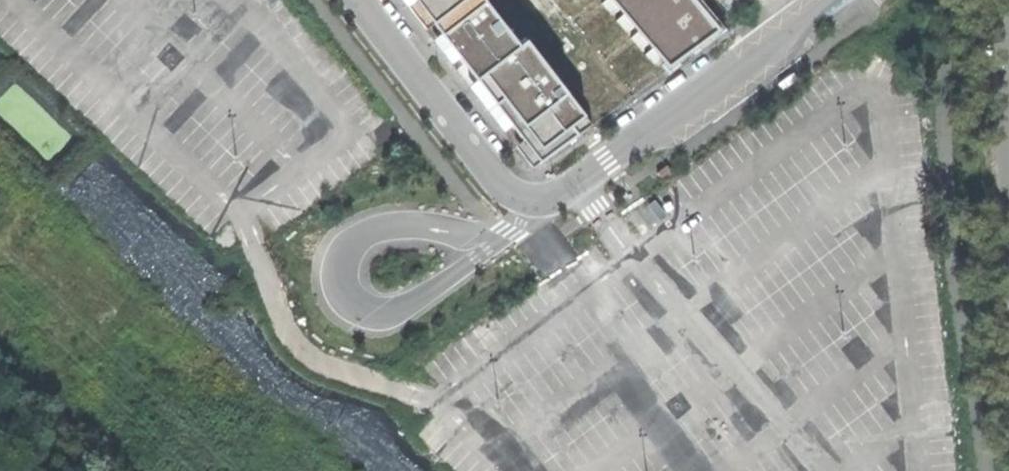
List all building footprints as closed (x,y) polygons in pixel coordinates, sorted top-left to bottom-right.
[(538,153),(589,114),(500,0),(418,0),(538,153)] [(715,11),(706,0),(620,0),(664,53),(715,11)] [(796,74),(794,70),(776,83),(781,90),(794,80),(799,77),(796,74)]
